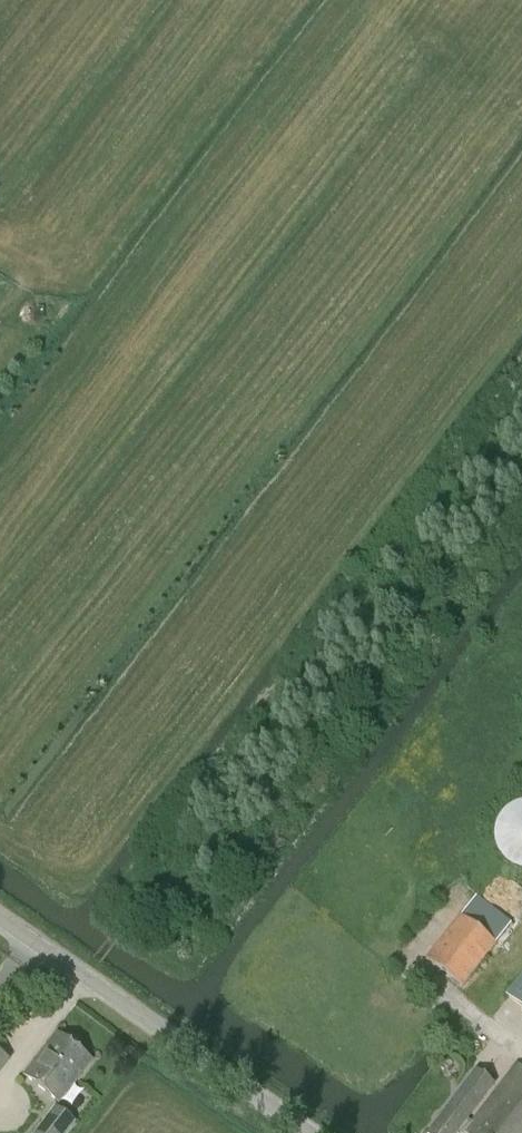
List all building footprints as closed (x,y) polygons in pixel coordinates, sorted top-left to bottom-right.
[(503,859),(505,861),(507,863),(510,864),(512,866),(515,867),(518,868),(521,869),(521,801),(518,802),(515,803),(513,805),(510,806),(508,808),(505,810),(503,812),(501,814),(499,817),(498,819),(497,822),(496,825),(495,828),(494,831),(494,834),(494,837),(494,840),(495,843),(496,846),(497,848),(498,851),(499,854),(501,856),(503,859)] [(426,959),(462,988),(510,925),(475,898),(426,959)] [(508,998),(521,1008),(521,980),(508,998)] [(92,1060),(57,1032),(24,1075),(59,1102),(92,1060)] [(9,1061),(0,1054),(0,1072),(9,1061)] [(461,1132),(521,1132),(521,1069),(516,1065),(472,1123),(467,1119),(488,1091),(470,1077),(428,1132),(457,1132),(458,1131),(461,1132)] [(69,1124),(53,1112),(37,1132),(62,1132),(69,1124)]
